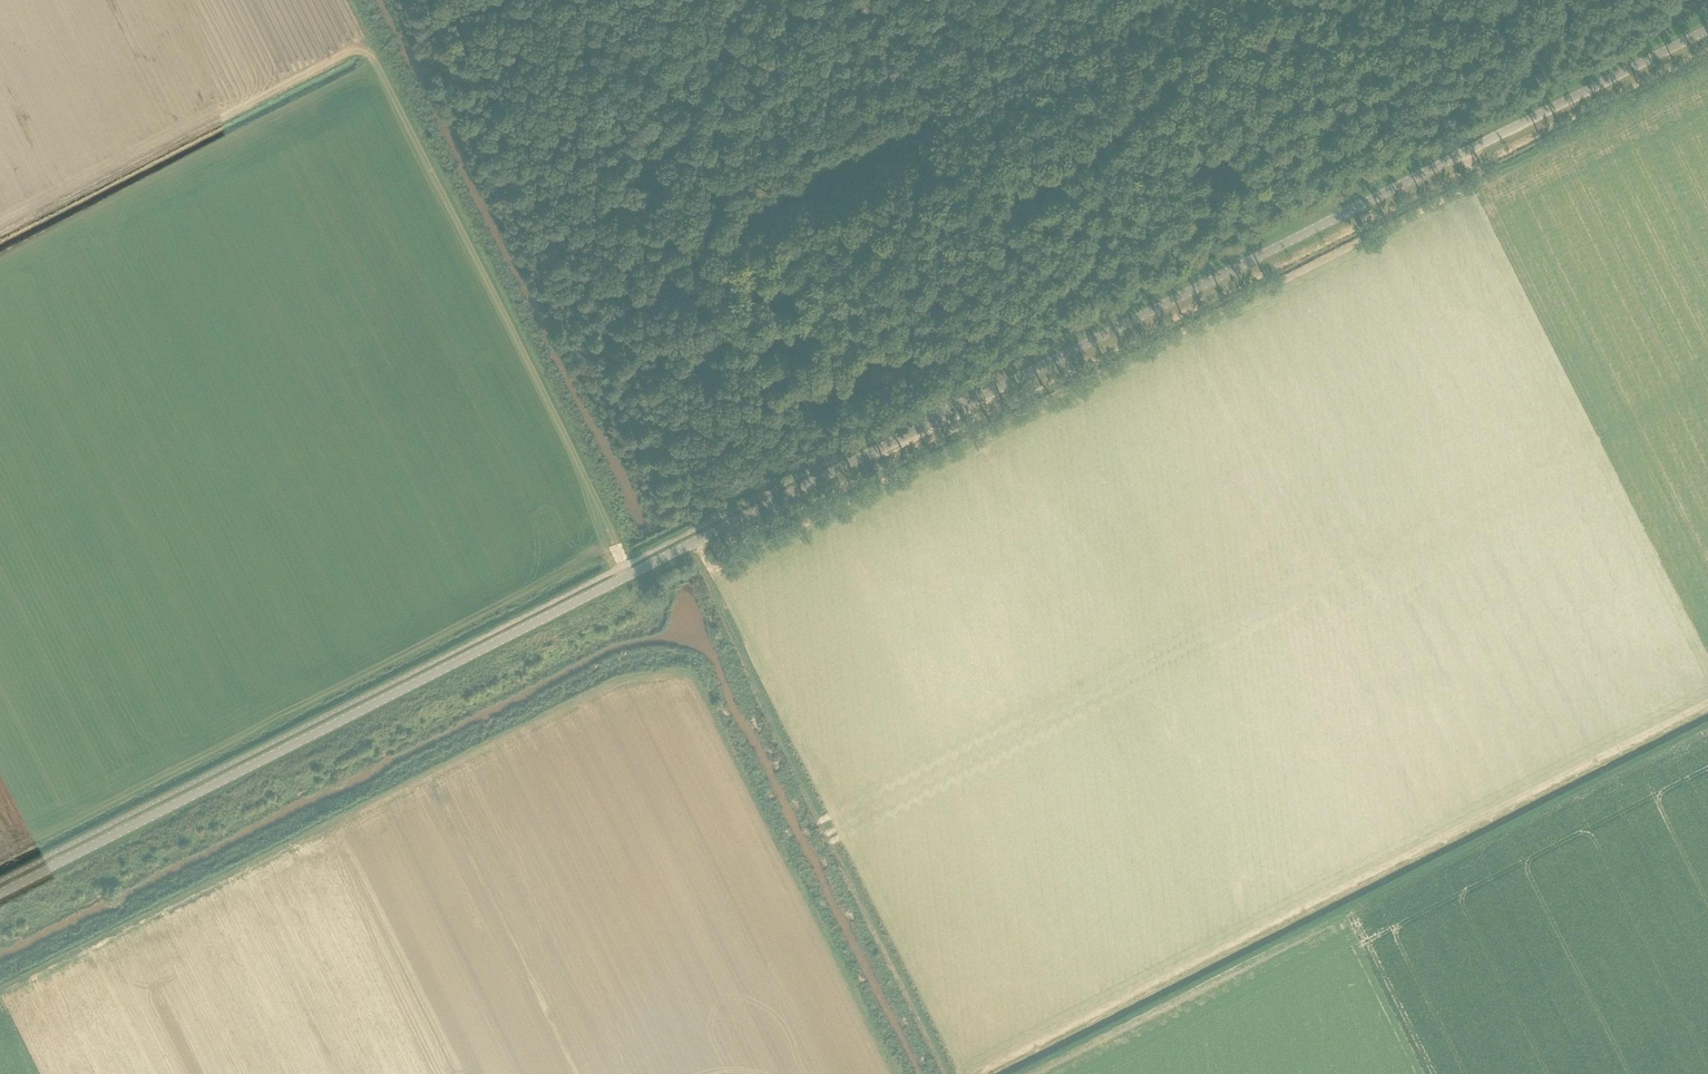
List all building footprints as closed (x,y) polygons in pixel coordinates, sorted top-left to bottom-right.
[(1266,241),(1270,250),(1292,242),(1288,232),(1266,241)] [(613,542),(603,546),(609,562),(620,558),(613,542)]
